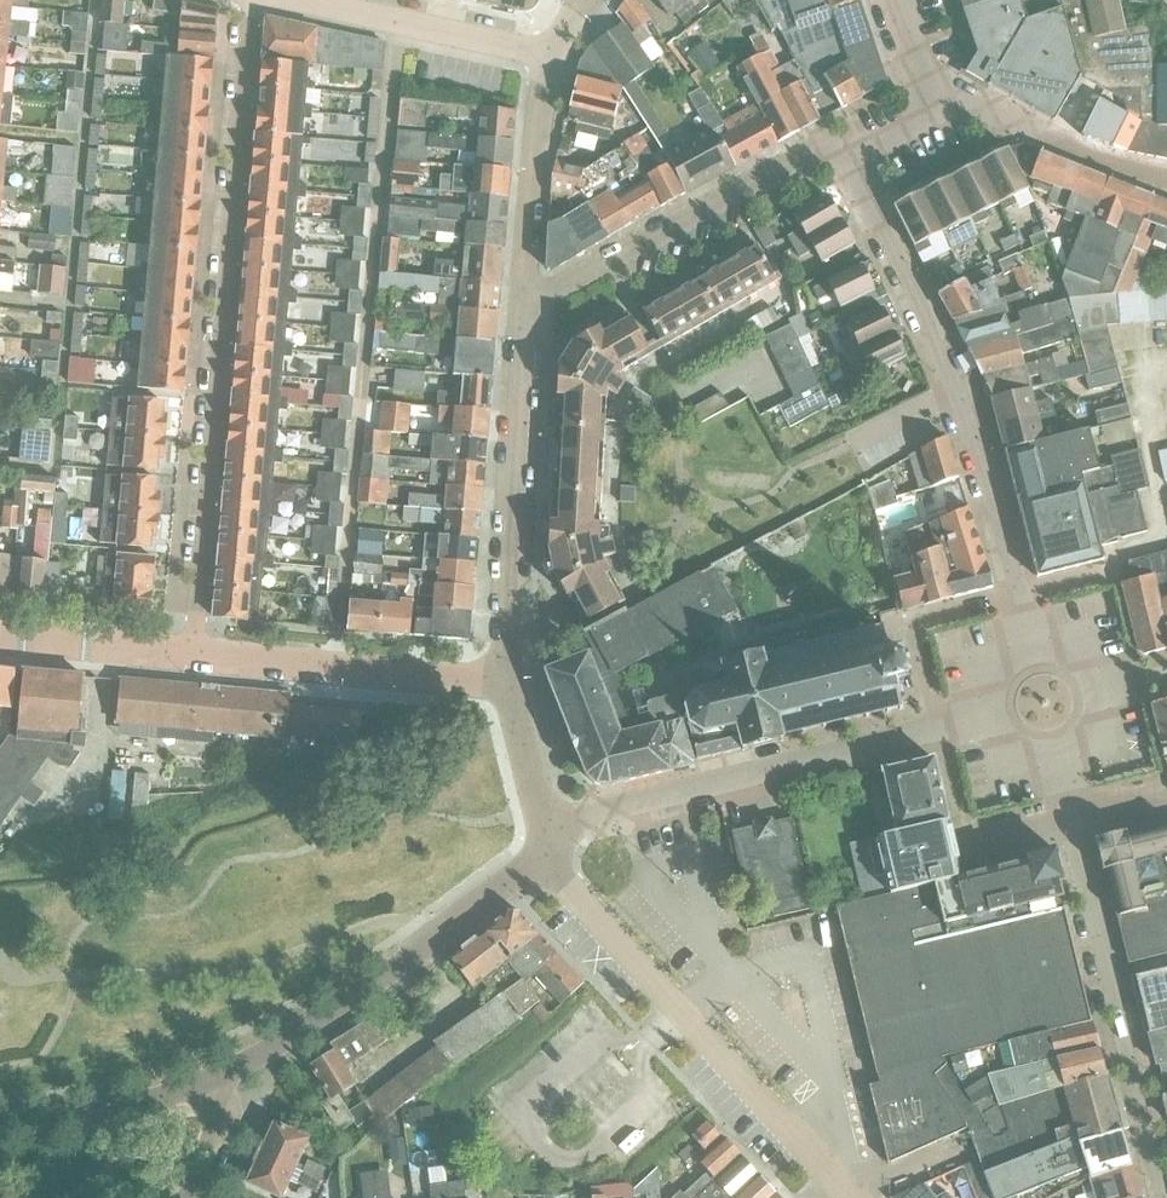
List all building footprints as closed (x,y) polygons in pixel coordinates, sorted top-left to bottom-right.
[(102,22),(106,22),(124,24),(125,0),(103,0),(102,22)] [(154,11),(184,17),(183,29),(217,33),(219,7),(186,0),(155,0),(154,11)] [(477,2),(519,12),(521,12),(524,12),(528,11),(531,9),(534,7),(536,5),(539,0),(466,0),(477,2)] [(635,31),(644,25),(650,20),(635,0),(626,0),(619,9),(635,31)] [(670,18),(673,16),(682,27),(711,4),(708,0),(657,0),(670,18)] [(755,0),(724,0),(722,2),(735,18),(756,2),(755,0)] [(756,2),(772,30),(778,27),(789,48),(789,49),(795,60),(796,60),(813,93),(829,86),(824,76),(848,62),(831,10),(832,10),(829,0),(824,0),(820,1),(820,0),(755,0),(756,2)] [(860,1),(859,0),(829,0),(832,10),(860,1)] [(964,12),(971,9),(971,7),(992,0),(993,4),(1000,1),(999,0),(960,0),(964,12)] [(1080,77),(1082,73),(1078,61),(1072,43),(1061,0),(999,0),(1000,1),(993,4),(992,0),(971,7),(971,9),(964,12),(978,53),(967,72),(1052,123),(1068,95),(1080,77)] [(1072,43),(1078,61),(1082,73),(1080,77),(1103,90),(1119,98),(1115,108),(1140,121),(1143,116),(1166,126),(1166,66),(1157,66),(1158,64),(1153,62),(1150,24),(1128,29),(1123,30),(1116,0),(1061,0),(1072,43)] [(1122,1),(1125,10),(1131,8),(1139,7),(1137,0),(1127,0),(1122,1)] [(824,76),(829,86),(842,108),(887,84),(860,1),(832,10),(831,10),(848,62),(824,76)] [(9,36),(9,34),(35,37),(39,9),(12,6),(0,4),(0,35),(9,36)] [(1131,8),(1125,10),(1127,19),(1133,17),(1141,16),(1139,7),(1131,8)] [(73,31),(72,42),(87,44),(89,13),(64,11),(63,26),(70,27),(73,31)] [(1133,17),(1127,19),(1129,28),(1134,27),(1143,25),(1141,16),(1133,17)] [(267,19),(263,60),(309,64),(314,65),(318,29),(267,19)] [(129,25),(124,24),(106,22),(103,50),(126,52),(129,25)] [(621,88),(652,67),(649,62),(630,35),(622,23),(591,44),(591,45),(621,88)] [(635,31),(630,35),(637,45),(647,38),(651,35),(644,25),(642,26),(635,31)] [(143,42),(142,53),(168,55),(179,56),(214,60),(217,33),(183,29),(167,28),(165,44),(143,42)] [(384,43),(318,29),(314,65),(373,70),(382,71),(383,71),(384,43)] [(644,40),(658,58),(670,49),(656,31),(644,40)] [(771,50),(760,32),(751,37),(760,54),(799,132),(842,108),(829,86),(813,93),(796,60),(795,60),(780,68),(771,50)] [(6,65),(9,36),(0,35),(0,65),(6,65)] [(87,44),(72,42),(71,53),(86,54),(87,44)] [(575,133),(608,140),(621,88),(591,45),(580,60),(576,77),(579,77),(568,120),(577,122),(575,133)] [(690,55),(706,78),(717,70),(700,47),(690,55)] [(760,54),(739,66),(759,104),(758,104),(759,105),(725,124),(730,133),(763,116),(778,143),(799,132),(760,54)] [(96,74),(106,75),(107,64),(108,56),(98,55),(96,74)] [(168,55),(166,74),(159,73),(158,80),(165,80),(165,81),(212,85),(214,60),(179,56),(168,55)] [(263,60),(261,85),(262,85),(307,89),(314,89),(315,83),(307,82),(309,64),(263,60)] [(698,69),(690,75),(707,96),(715,90),(698,69)] [(373,70),(371,90),(380,91),(382,71),(373,70)] [(69,71),(67,101),(81,103),(84,73),(69,71)] [(96,80),(94,98),(104,99),(105,80),(96,80)] [(210,108),(209,108),(211,85),(212,85),(165,81),(164,97),(157,96),(156,103),(210,108)] [(307,89),(262,85),(260,107),(259,107),(259,108),(312,113),(312,107),(305,106),(307,89)] [(720,140),(735,166),(778,143),(763,116),(730,133),(725,124),(724,124),(710,103),(703,92),(691,99),(706,128),(714,143),(720,140)] [(3,93),(3,95),(0,94),(0,125),(11,126),(14,95),(3,93)] [(17,118),(27,119),(29,94),(19,94),(17,118)] [(104,99),(94,98),(93,116),(102,117),(104,99)] [(378,119),(380,99),(370,98),(368,118),(378,119)] [(480,138),(513,141),(516,111),(483,108),(483,107),(401,99),(399,125),(426,127),(427,116),(481,121),(480,138)] [(81,103),(67,101),(66,113),(59,112),(57,131),(79,133),(81,103)] [(156,103),(156,109),(163,110),(161,127),(208,131),(210,108),(156,103)] [(259,108),(256,130),(257,130),(257,133),(302,137),(304,119),(311,120),(312,113),(259,108)] [(1125,151),(1156,157),(1159,144),(1166,145),(1166,126),(1143,116),(1140,121),(1125,151)] [(368,118),(367,138),(376,138),(378,119),(368,118)] [(90,145),(99,145),(101,126),(92,125),(90,145)] [(205,155),(207,133),(208,133),(208,131),(161,127),(160,144),(153,144),(152,150),(159,151),(205,155)] [(714,143),(706,128),(663,152),(669,164),(686,193),(735,166),(720,140),(714,143)] [(477,167),(511,170),(513,141),(480,138),(398,130),(395,159),(427,162),(428,148),(435,148),(478,152),(477,167)] [(302,137),(257,133),(254,160),(301,164),(303,144),(310,145),(311,138),(302,137)] [(638,136),(624,143),(638,168),(660,207),(686,193),(669,164),(656,172),(645,151),(646,151),(638,136)] [(5,170),(6,155),(20,157),(22,142),(8,140),(0,139),(0,170),(5,170)] [(376,144),(366,143),(364,163),(374,163),(376,144)] [(556,161),(554,175),(587,180),(586,187),(583,188),(609,238),(630,225),(608,185),(638,168),(624,143),(616,148),(617,151),(587,170),(583,170),(584,167),(556,161)] [(1023,144),(1008,148),(1024,178),(1026,176),(1031,177),(1031,178),(1053,187),(1047,204),(1066,211),(1063,218),(1083,226),(1062,279),(1065,289),(1070,299),(1094,297),(1119,230),(1135,189),(1112,180),(1041,152),(1040,152),(1023,144)] [(52,174),(75,176),(77,147),(55,145),(52,174)] [(1029,188),(1024,178),(1008,148),(979,162),(1000,203),(999,203),(1003,211),(1017,204),(1013,196),(1029,188)] [(89,150),(88,169),(98,169),(99,151),(89,150)] [(203,179),(205,155),(159,151),(158,168),(150,168),(150,174),(203,179)] [(306,193),(307,185),(299,185),(301,164),(254,160),(252,187),(306,193)] [(984,211),(999,203),(1000,203),(979,162),(951,177),(971,217),(971,218),(975,225),(988,218),(984,211)] [(394,165),(392,186),(397,187),(406,188),(419,189),(421,167),(397,165),(394,165)] [(511,170),(477,167),(476,178),(441,176),(440,190),(471,194),(475,194),(509,197),(511,170)] [(630,225),(660,207),(638,168),(608,185),(630,225)] [(98,169),(88,169),(86,188),(96,188),(97,180),(98,169)] [(1,201),(15,202),(17,188),(3,187),(5,170),(0,170),(0,201),(1,201)] [(44,204),(71,207),(74,177),(48,174),(44,204)] [(202,202),(201,202),(203,179),(150,174),(149,181),(157,181),(155,198),(202,202)] [(587,180),(554,175),(551,195),(568,199),(576,212),(561,221),(549,225),(547,268),(552,271),(609,238),(583,188),(586,187),(587,180)] [(980,236),(975,225),(971,218),(971,217),(951,177),(922,191),(943,232),(942,232),(952,250),(980,236)] [(357,196),(371,197),(372,185),(358,184),(357,196)] [(392,186),(390,216),(506,227),(509,197),(475,194),(471,194),(470,206),(438,203),(438,202),(405,199),(406,188),(397,187),(392,186)] [(296,218),(298,198),(306,199),(306,193),(252,187),(249,214),(296,218)] [(1094,297),(1112,295),(1136,237),(1153,196),(1135,189),(1119,230),(1094,297)] [(927,239),(942,232),(943,232),(922,191),(893,206),(918,254),(931,247),(927,239)] [(370,209),(371,197),(357,196),(356,208),(370,209)] [(787,237),(793,247),(850,215),(836,211),(827,196),(794,215),(802,228),(787,237)] [(1153,196),(1136,237),(1112,295),(1117,295),(1129,294),(1150,240),(1166,247),(1166,202),(1154,197),(1153,196)] [(85,198),(83,216),(94,217),(94,207),(95,198),(85,198)] [(155,198),(153,216),(146,215),(146,222),(200,226),(202,202),(155,198)] [(301,245),(302,238),(294,238),(296,218),(249,214),(247,240),(301,245)] [(850,215),(793,247),(800,258),(814,249),(822,263),(855,244),(846,228),(850,215)] [(94,217),(83,216),(81,235),(92,236),(93,227),(94,217)] [(504,249),(506,227),(390,216),(388,234),(421,237),(421,230),(467,234),(466,246),(504,249)] [(146,222),(145,228),(152,229),(151,246),(198,250),(200,226),(146,222)] [(765,222),(754,228),(765,248),(776,242),(765,222)] [(57,245),(58,230),(34,228),(33,243),(57,245)] [(1029,237),(1033,247),(1047,241),(1044,231),(1029,237)] [(1000,242),(1005,252),(1020,244),(1015,234),(1000,242)] [(366,250),(367,238),(354,237),(353,249),(366,250)] [(640,304),(664,347),(777,282),(753,239),(738,247),(740,251),(712,267),(709,264),(683,279),(685,283),(656,299),(654,296),(640,304)] [(291,271),(293,251),(301,252),(301,245),(247,240),(244,267),(291,271)] [(383,240),(380,273),(395,274),(397,274),(397,270),(399,252),(400,242),(383,240)] [(80,245),(79,264),(89,264),(91,246),(80,245)] [(195,274),(196,251),(197,251),(198,250),(151,246),(149,263),(142,262),(141,269),(195,274)] [(435,260),(434,278),(501,284),(504,249),(466,246),(464,262),(435,260)] [(15,264),(17,249),(0,247),(0,262),(15,264)] [(366,250),(353,249),(352,261),(365,262),(366,250)] [(52,266),(52,267),(66,268),(68,256),(53,254),(52,266)] [(1023,267),(1017,254),(998,262),(1004,276),(1013,272),(1023,267)] [(833,293),(840,307),(874,290),(867,274),(871,260),(813,288),(818,300),(833,293)] [(15,264),(0,262),(0,273),(14,275),(15,264)] [(943,271),(948,280),(962,273),(958,263),(943,271)] [(89,264),(79,264),(77,281),(87,282),(89,264)] [(66,268),(52,267),(52,266),(40,265),(38,292),(64,294),(66,268)] [(244,267),(242,293),(297,298),(297,291),(290,291),(291,271),(244,267)] [(1032,288),(1023,267),(1013,272),(1021,292),(1024,291),(1032,288)] [(192,297),(195,274),(141,269),(141,275),(148,276),(147,293),(192,297)] [(461,296),(459,309),(498,313),(501,284),(434,278),(397,274),(395,274),(393,290),(461,296)] [(963,280),(938,293),(939,295),(954,323),(1002,307),(999,300),(991,280),(990,279),(970,288),(969,289),(965,283),(963,280)] [(75,305),(85,306),(87,288),(77,287),(75,305)] [(348,302),(362,304),(363,292),(349,290),(348,302)] [(1002,307),(954,323),(957,328),(968,350),(1073,318),(1067,299),(1047,305),(1030,310),(1024,291),(1021,292),(999,300),(1002,307)] [(1148,322),(1163,321),(1160,292),(1146,293),(1148,322)] [(147,293),(139,293),(139,300),(146,300),(144,317),(191,321),(191,320),(190,320),(192,297),(147,293)] [(287,323),(288,304),(296,305),(297,298),(242,293),(239,319),(287,323)] [(1119,324),(1148,322),(1146,293),(1129,294),(1117,295),(1119,324)] [(1070,299),(1067,299),(1073,318),(1077,332),(1107,325),(1119,324),(1117,295),(1112,295),(1094,297),(1070,299)] [(361,316),(362,304),(348,302),(347,314),(361,316)] [(458,326),(457,339),(496,343),(498,313),(459,309),(432,307),(397,304),(395,318),(424,322),(458,326)] [(744,323),(751,335),(779,319),(772,307),(744,323)] [(839,345),(845,356),(903,327),(890,323),(882,307),(848,323),(855,337),(839,345)] [(63,313),(47,311),(46,322),(62,323),(63,313)] [(615,375),(652,354),(627,311),(613,319),(615,323),(601,331),(599,327),(574,342),(575,343),(560,366),(559,365),(558,395),(562,395),(561,411),(557,411),(555,442),(559,442),(557,475),(553,475),(551,506),(556,506),(555,522),(550,522),(549,547),(550,547),(559,571),(555,573),(567,596),(571,593),(578,607),(574,610),(582,624),(626,600),(602,557),(615,554),(612,539),(609,539),(610,528),(600,527),(607,389),(617,395),(626,381),(615,375)] [(75,314),(73,333),(83,334),(84,315),(75,314)] [(189,345),(189,344),(191,321),(144,317),(143,334),(136,333),(135,340),(189,345)] [(1073,318),(968,350),(982,376),(983,378),(1024,365),(1021,354),(1079,336),(1077,332),(1073,318)] [(237,346),(292,351),(293,344),(285,343),(287,323),(239,319),(237,346)] [(772,352),(798,339),(791,324),(765,336),(772,352)] [(1107,325),(1077,332),(1079,336),(1082,347),(1110,339),(1107,325)] [(903,327),(845,356),(850,367),(865,360),(872,374),(906,357),(899,341),(903,327)] [(375,332),(373,348),(397,350),(416,352),(452,356),(455,356),(453,375),(463,375),(493,378),(496,343),(457,339),(457,340),(453,339),(397,334),(375,332)] [(83,334),(73,333),(71,351),(81,352),(83,334)] [(35,355),(62,357),(63,336),(37,334),(35,355)] [(689,355),(696,367),(723,351),(716,339),(689,355)] [(798,339),(772,352),(779,366),(805,354),(798,339)] [(1110,339),(1082,347),(1086,360),(1086,361),(1114,353),(1110,339)] [(187,368),(186,368),(188,345),(189,345),(135,340),(135,347),(142,347),(140,364),(187,368)] [(358,345),(344,343),(343,355),(347,356),(357,357),(358,345)] [(235,373),(282,377),(284,357),(291,357),(292,351),(237,346),(235,373)] [(1065,351),(1052,355),(1052,357),(1060,382),(1085,375),(1084,375),(1089,373),(1086,361),(1086,360),(1068,365),(1065,351)] [(1114,353),(1086,361),(1089,373),(1090,375),(1118,367),(1114,353)] [(805,354),(779,366),(786,381),(812,369),(805,354)] [(357,357),(347,356),(343,355),(342,367),(356,369),(357,357)] [(1030,388),(1060,382),(1052,357),(1024,365),(983,378),(992,396),(1029,387),(1030,387),(1030,388)] [(69,375),(79,376),(81,358),(70,358),(69,375)] [(44,360),(43,372),(57,373),(58,361),(44,360)] [(187,368),(140,364),(133,364),(132,370),(140,371),(138,389),(185,393),(187,368)] [(1089,373),(1084,375),(1085,375),(1089,391),(1122,383),(1118,367),(1090,375),(1089,373)] [(812,369),(786,381),(794,397),(820,384),(812,369)] [(393,388),(397,389),(424,391),(425,373),(395,370),(393,388)] [(57,373),(43,372),(42,383),(57,384),(57,373)] [(235,373),(232,399),(287,404),(288,397),(280,396),(282,377),(235,373)] [(440,407),(456,408),(490,411),(493,378),(463,375),(462,394),(444,392),(438,391),(437,407),(440,407)] [(830,406),(826,397),(820,384),(794,397),(779,406),(790,427),(830,406)] [(852,384),(826,397),(830,406),(833,413),(859,399),(852,384)] [(992,398),(991,398),(998,424),(1054,410),(1051,399),(1034,403),(1030,389),(1030,388),(1030,387),(1029,387),(992,396),(991,396),(992,398)] [(627,400),(653,416),(661,404),(634,388),(627,400)] [(692,409),(698,424),(729,407),(721,392),(692,409)] [(338,408),(352,410),(353,398),(340,396),(338,408)] [(113,399),(110,431),(165,437),(168,416),(163,415),(165,403),(113,398),(113,399)] [(232,399),(232,400),(230,426),(277,430),(279,410),(287,410),(287,404),(232,399)] [(416,399),(415,421),(435,422),(436,400),(416,399)] [(384,402),(382,432),(385,432),(392,433),(408,434),(411,404),(384,402)] [(1131,419),(1127,403),(1094,412),(1098,427),(1131,419)] [(455,423),(454,438),(487,440),(490,411),(456,408),(440,407),(439,422),(455,423)] [(337,420),(351,422),(352,410),(338,408),(337,420)] [(1054,410),(998,424),(1005,450),(1043,441),(1060,436),(1054,410)] [(65,416),(64,427),(78,428),(79,417),(65,416)] [(39,419),(37,431),(52,433),(53,420),(39,419)] [(624,438),(638,439),(639,423),(625,422),(624,438)] [(230,426),(229,427),(227,452),(283,457),(283,450),(276,449),(277,430),(230,426)] [(64,427),(63,438),(77,439),(78,428),(64,427)] [(390,456),(392,433),(385,432),(382,432),(366,429),(364,454),(390,456)] [(1043,441),(1005,450),(1037,577),(1052,573),(1104,560),(1101,547),(1118,542),(1117,539),(1122,538),(1122,539),(1126,537),(1147,532),(1136,491),(1149,487),(1139,449),(1111,456),(1113,464),(1099,468),(1089,429),(1060,436),(1043,441)] [(52,433),(37,431),(36,439),(22,438),(22,453),(50,456),(52,433)] [(110,431),(107,464),(106,464),(106,465),(158,470),(159,458),(163,458),(165,437),(110,431)] [(430,459),(485,464),(487,440),(454,438),(420,435),(410,434),(410,446),(419,446),(431,447),(430,459)] [(909,457),(919,490),(959,477),(948,438),(909,457)] [(349,451),(335,449),(334,461),(348,463),(349,451)] [(1166,480),(1166,450),(1159,452),(1165,481),(1166,480)] [(225,479),(273,483),(274,463),(282,463),(283,457),(227,452),(225,479)] [(390,456),(364,454),(362,478),(384,480),(385,468),(432,472),(431,479),(427,479),(427,483),(448,485),(483,488),(485,464),(430,459),(390,456)] [(333,473),(347,475),(348,463),(334,461),(333,473)] [(31,490),(54,492),(55,492),(56,479),(24,475),(22,492),(21,494),(22,494),(19,524),(28,526),(31,490)] [(105,476),(103,509),(159,512),(161,491),(156,491),(157,479),(105,475),(105,476)] [(389,480),(384,480),(362,478),(359,501),(387,504),(389,480)] [(225,479),(222,504),(222,505),(278,510),(279,503),(271,502),(273,483),(225,479)] [(314,503),(314,479),(283,480),(284,503),(314,503)] [(900,501),(899,496),(895,496),(890,481),(868,490),(873,510),(896,502),(900,501)] [(483,488),(448,485),(448,498),(410,494),(409,506),(481,512),(483,488)] [(620,502),(634,503),(635,487),(621,486),(620,502)] [(68,494),(54,493),(53,505),(67,506),(68,494)] [(19,529),(19,524),(22,494),(21,494),(13,494),(12,506),(4,505),(2,527),(19,529)] [(344,504),(330,503),(329,515),(343,516),(344,504)] [(53,510),(52,517),(66,518),(67,506),(53,505),(53,510)] [(222,505),(220,530),(220,531),(268,536),(270,516),(277,516),(278,510),(222,505)] [(445,536),(479,539),(481,512),(409,506),(405,506),(404,516),(422,518),(422,523),(446,525),(445,536)] [(969,508),(930,523),(935,539),(937,548),(941,547),(954,598),(992,587),(969,508)] [(52,517),(53,510),(38,509),(34,560),(21,559),(17,596),(45,599),(46,586),(48,574),(49,562),(50,542),(52,517)] [(103,509),(100,542),(99,542),(99,543),(151,547),(152,535),(157,535),(159,512),(103,509)] [(328,527),(342,528),(343,516),(329,515),(328,527)] [(930,523),(922,526),(904,534),(915,575),(895,579),(904,611),(954,598),(941,547),(937,548),(935,539),(930,523)] [(361,529),(359,553),(383,555),(385,531),(361,529)] [(622,537),(625,551),(656,544),(653,530),(622,537)] [(220,531),(217,558),(273,563),(274,556),(266,555),(268,536),(220,531)] [(426,534),(424,559),(438,560),(477,564),(479,539),(445,536),(426,534)] [(1128,561),(1132,580),(1154,574),(1160,599),(1166,597),(1166,551),(1128,561)] [(373,582),(391,584),(392,571),(381,571),(383,555),(359,553),(356,553),(355,574),(374,575),(373,582)] [(0,554),(0,594),(8,595),(11,555),(0,554)] [(97,578),(152,583),(155,558),(107,554),(107,555),(108,555),(106,573),(98,572),(97,578)] [(324,568),(338,569),(339,557),(326,556),(324,568)] [(217,558),(217,559),(215,587),(261,592),(263,568),(273,569),(273,563),(217,558)] [(420,582),(474,588),(477,564),(438,560),(437,572),(410,569),(410,573),(409,573),(409,575),(420,582)] [(49,562),(48,574),(60,575),(61,563),(49,562)] [(735,609),(711,568),(627,613),(626,612),(625,610),(575,637),(576,638),(577,640),(578,640),(586,655),(546,671),(587,776),(591,780),(595,783),(600,785),(611,785),(627,781),(668,771),(694,764),(681,721),(675,698),(649,705),(654,728),(621,735),(616,722),(625,718),(615,694),(619,680),(615,674),(735,609)] [(435,596),(434,608),(472,612),(474,588),(420,582),(409,575),(409,573),(392,571),(391,584),(407,585),(415,586),(415,587),(420,587),(419,595),(435,596)] [(48,574),(46,586),(59,587),(60,575),(48,574)] [(1132,580),(1121,583),(1139,651),(1145,655),(1166,649),(1166,597),(1160,599),(1154,574),(1132,580)] [(152,583),(97,578),(97,585),(104,586),(103,604),(102,604),(102,605),(150,609),(152,583)] [(326,598),(335,599),(336,599),(337,579),(328,578),(326,598)] [(414,596),(415,587),(415,586),(407,585),(406,595),(414,596)] [(259,613),(261,592),(215,587),(212,616),(266,621),(267,614),(259,613)] [(349,630),(379,633),(381,604),(363,603),(364,597),(352,595),(351,602),(349,630)] [(335,599),(326,598),(325,598),(323,618),(333,619),(335,599)] [(381,604),(379,633),(397,634),(410,635),(412,607),(413,600),(401,599),(400,606),(397,606),(381,604)] [(472,612),(434,608),(418,607),(415,636),(470,641),(472,612)] [(895,678),(907,675),(901,648),(889,651),(882,625),(847,633),(843,619),(738,645),(741,657),(703,665),(709,687),(694,691),(684,706),(689,725),(698,758),(743,746),(743,747),(785,737),(784,731),(902,707),(895,678)] [(11,708),(15,669),(0,668),(0,707),(11,708)] [(83,749),(85,749),(86,736),(79,736),(84,676),(24,670),(19,739),(12,738),(0,755),(0,826),(21,796),(35,806),(46,790),(31,781),(48,757),(58,766),(71,768),(83,749)] [(289,734),(359,740),(362,713),(291,706),(292,695),(121,679),(117,723),(288,739),(289,734)] [(1044,689),(1033,694),(1037,704),(1048,700),(1044,689)] [(1152,706),(1166,759),(1166,702),(1152,706)] [(882,770),(896,832),(946,821),(947,820),(932,758),(882,770)] [(109,820),(121,821),(125,772),(114,771),(109,820)] [(133,803),(148,804),(151,774),(135,773),(133,803)] [(766,883),(773,917),(811,909),(792,818),(772,822),(771,819),(755,823),(755,826),(732,831),(744,887),(766,883)] [(677,820),(629,831),(636,858),(684,847),(677,820)] [(921,886),(934,883),(959,877),(946,821),(896,832),(872,837),(872,838),(849,843),(862,901),(921,886)] [(1147,828),(1148,832),(1127,837),(1126,831),(1111,835),(1099,856),(1102,870),(1109,868),(1114,889),(1110,890),(1128,963),(1166,954),(1166,823),(1147,828)] [(720,824),(711,826),(714,840),(723,838),(720,824)] [(723,838),(714,840),(717,855),(726,853),(723,838)] [(684,847),(636,858),(642,884),(690,873),(684,847)] [(959,877),(934,883),(944,924),(1061,895),(1058,881),(1062,880),(1054,849),(1024,857),(1025,861),(959,877)] [(732,875),(722,877),(725,892),(735,889),(732,875)] [(934,883),(921,886),(925,902),(937,900),(934,883)] [(735,889),(725,892),(729,906),(738,904),(735,889)] [(924,906),(894,924),(920,965),(949,946),(924,906)] [(865,909),(851,912),(853,922),(867,919),(865,909)] [(561,1005),(584,983),(518,912),(509,910),(484,929),(525,984),(534,976),(561,1005)] [(851,912),(836,916),(839,925),(853,922),(851,912)] [(894,924),(866,942),(892,982),(920,965),(894,924)] [(484,929),(450,956),(475,985),(483,979),(497,996),(515,1021),(540,1002),(525,984),(484,929)] [(866,942),(836,961),(861,1001),(892,982),(866,942)] [(1149,1033),(1166,1028),(1166,968),(1135,976),(1149,1033)] [(434,1041),(437,1045),(453,1066),(494,1037),(515,1021),(497,996),(434,1041)] [(550,1015),(540,1003),(532,1010),(543,1022),(550,1015)] [(377,1013),(355,1027),(370,1050),(392,1036),(377,1013)] [(1004,1043),(1006,1049),(1009,1061),(1011,1070),(1015,1069),(1099,1048),(1092,1022),(1048,1031),(1009,1042),(1004,1043)] [(334,1050),(311,1064),(332,1097),(323,1102),(341,1130),(355,1121),(360,1128),(377,1115),(366,1100),(349,1111),(338,1094),(356,1083),(345,1066),(370,1050),(355,1027),(330,1043),(331,1044),(334,1050)] [(1149,1033),(1158,1066),(1163,1082),(1166,1082),(1166,1028),(1149,1033)] [(870,1044),(863,1051),(873,1062),(880,1055),(870,1044)] [(413,1062),(429,1084),(453,1066),(437,1045),(413,1062)] [(1078,1082),(1106,1074),(1099,1048),(1015,1069),(1011,1070),(987,1076),(999,1107),(1062,1088),(1078,1082)] [(880,1055),(873,1062),(883,1072),(890,1065),(880,1055)] [(365,1097),(366,1100),(377,1115),(380,1121),(429,1084),(413,1062),(365,1097)] [(1122,1130),(1106,1074),(1078,1082),(1062,1088),(999,1107),(987,1076),(967,1089),(947,1065),(935,1076),(952,1100),(967,1121),(968,1127),(984,1173),(1077,1136),(1078,1141),(1122,1130)] [(916,1094),(909,1101),(918,1111),(926,1104),(916,1094)] [(926,1104),(918,1111),(928,1122),(936,1115),(926,1104)] [(874,1106),(839,1139),(862,1163),(897,1131),(874,1106)] [(427,1110),(408,1113),(411,1127),(429,1125),(427,1110)] [(692,1136),(696,1141),(682,1154),(690,1163),(704,1150),(705,1151),(722,1135),(709,1121),(692,1136)] [(274,1122),(260,1152),(293,1166),(307,1137),(274,1122)] [(1090,1178),(1132,1164),(1122,1130),(1078,1141),(1077,1136),(984,1173),(993,1197),(1012,1197),(1087,1169),(1090,1178)] [(897,1131),(862,1163),(886,1189),(920,1157),(897,1131)] [(741,1154),(725,1137),(699,1160),(709,1171),(679,1197),(692,1197),(741,1154)] [(293,1166),(260,1152),(247,1181),(280,1196),(293,1166)] [(696,1194),(700,1197),(731,1197),(732,1197),(758,1173),(741,1154),(696,1194)] [(327,1167),(308,1159),(303,1171),(321,1179),(320,1180),(326,1183),(331,1172),(326,1170),(327,1167)] [(450,1161),(433,1164),(436,1181),(452,1178),(450,1161)] [(1132,1164),(1090,1178),(1089,1179),(1090,1183),(1082,1186),(1084,1193),(1075,1196),(1076,1197),(1129,1197),(1140,1194),(1132,1164)] [(659,1167),(635,1189),(635,1194),(647,1193),(647,1197),(661,1197),(659,1167)] [(374,1178),(373,1169),(359,1171),(363,1197),(360,1197),(394,1197),(393,1193),(391,1194),(388,1176),(374,1178)] [(320,1180),(321,1179),(303,1171),(297,1183),(315,1191),(320,1180)] [(775,1192),(758,1173),(732,1197),(734,1197),(768,1197),(775,1192)] [(447,1180),(449,1197),(464,1197),(463,1189),(468,1188),(467,1178),(447,1180)] [(447,1180),(429,1183),(431,1197),(436,1197),(449,1197),(447,1180)] [(946,1191),(936,1197),(924,1183),(891,1197),(952,1197),(946,1191)] [(635,1194),(635,1189),(634,1184),(622,1190),(623,1197),(635,1197),(635,1194)]
